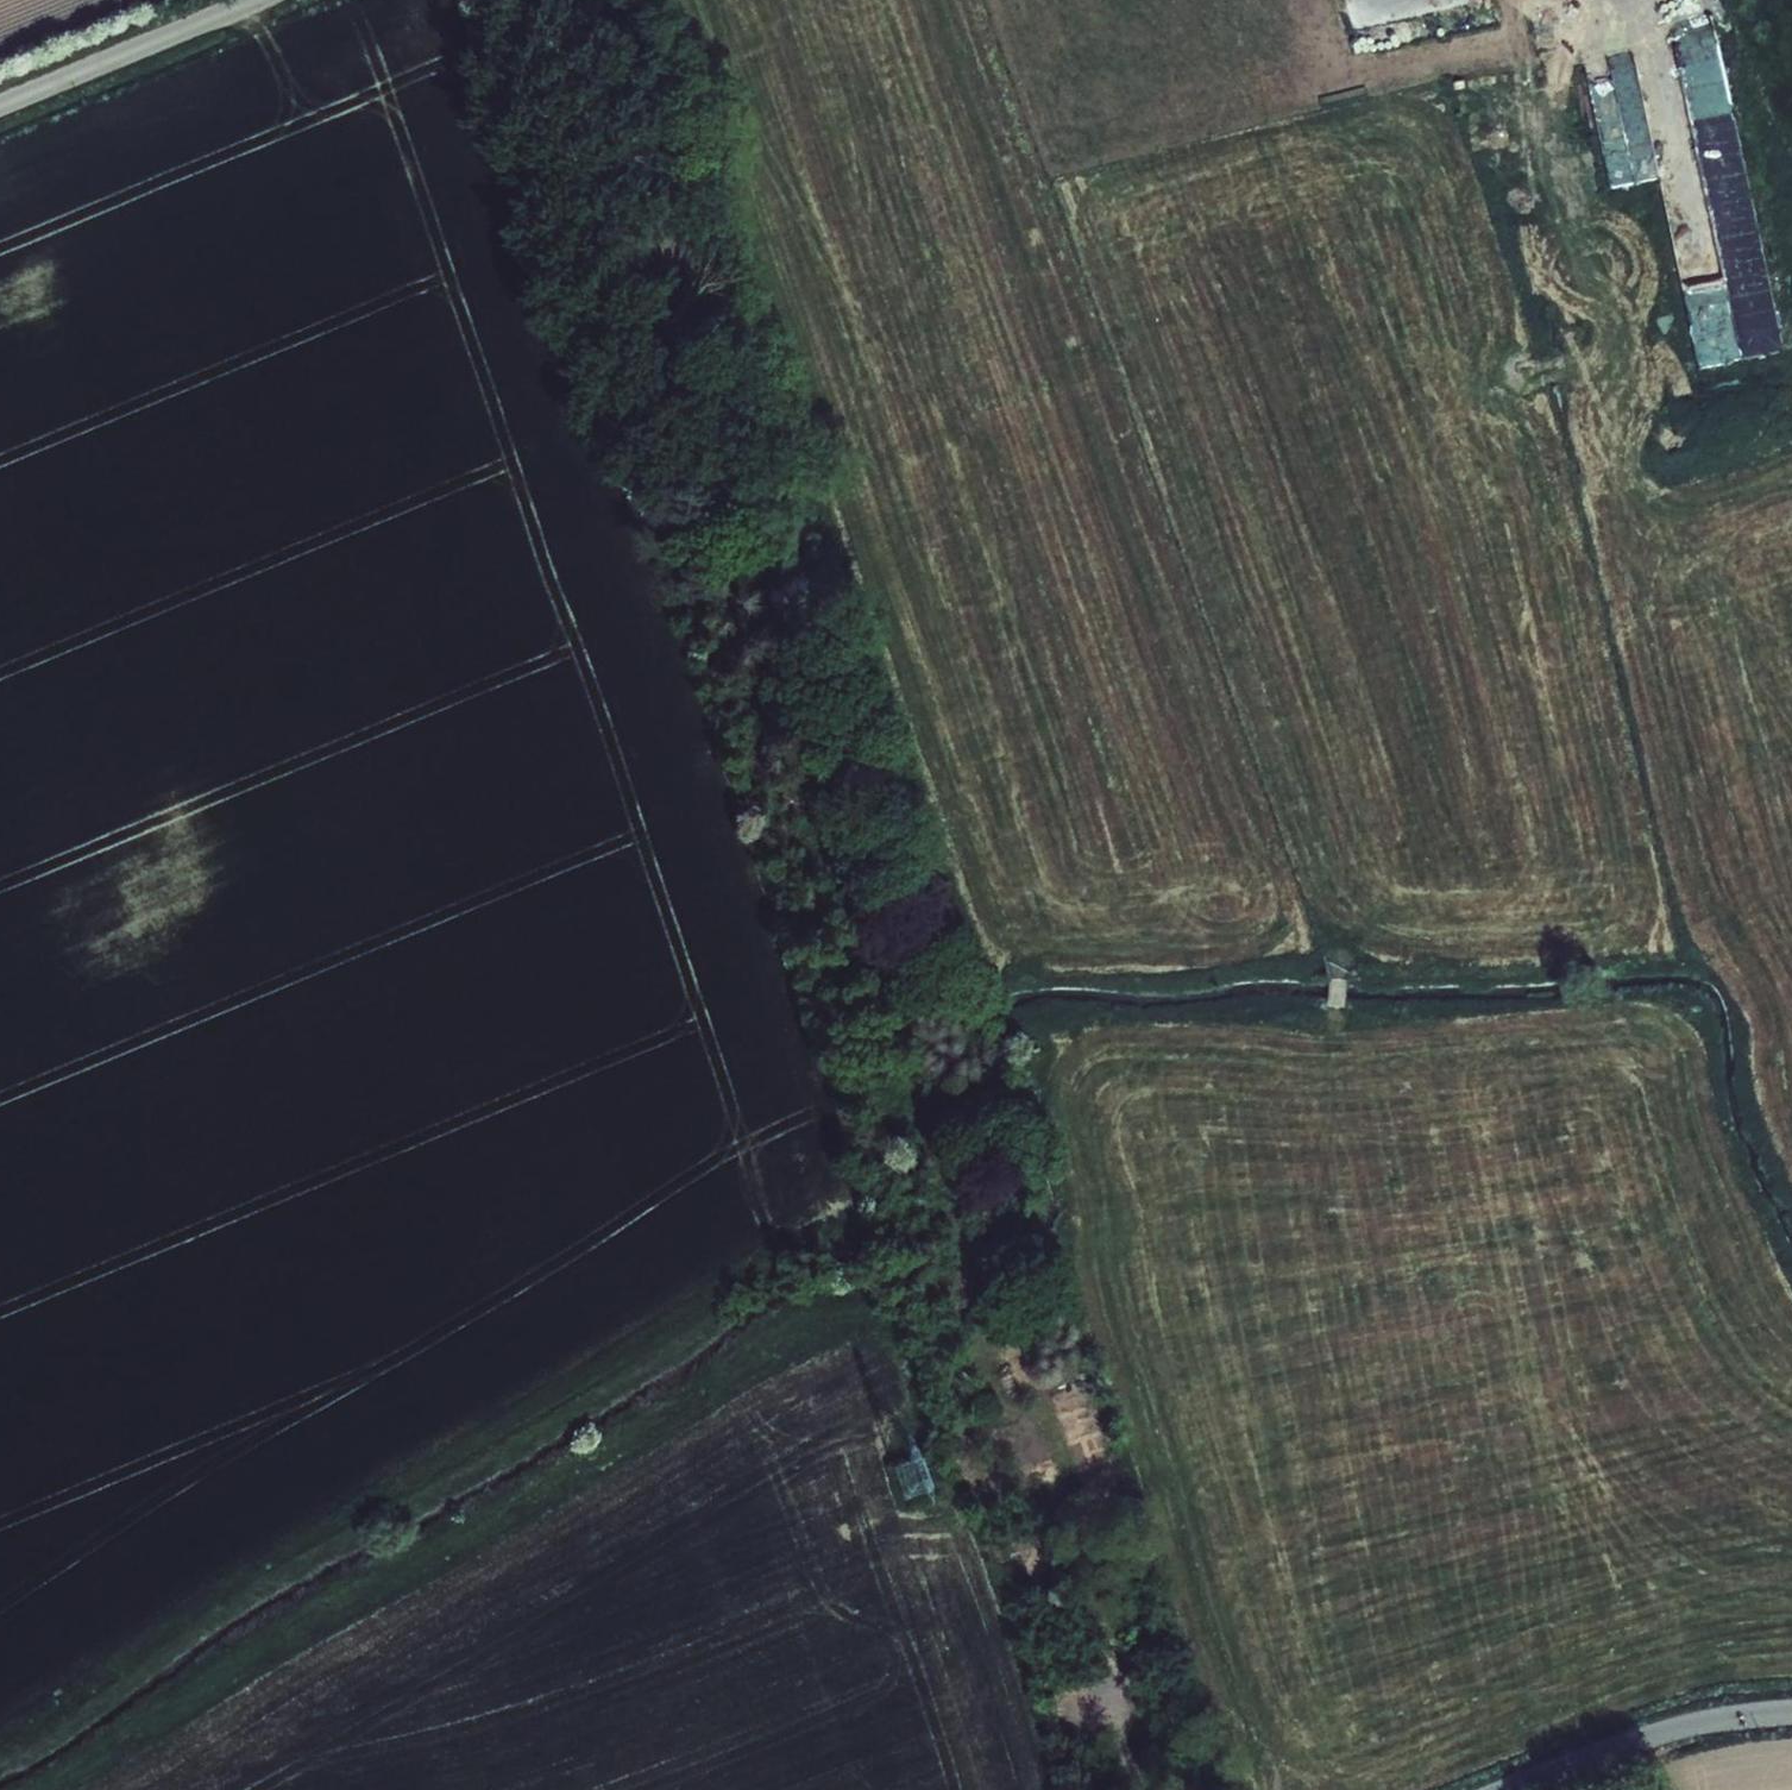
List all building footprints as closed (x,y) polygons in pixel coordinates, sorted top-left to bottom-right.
[(1725,276),(1736,313),(1772,303),(1760,266),(1725,276)]
